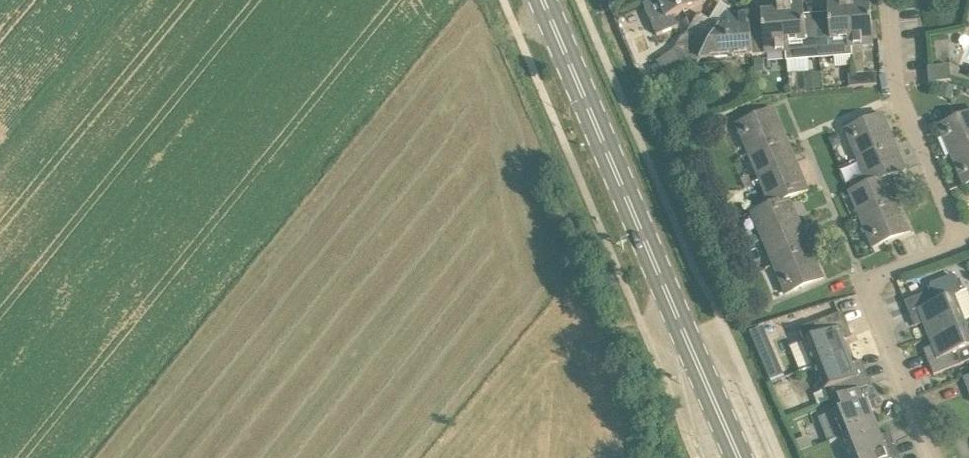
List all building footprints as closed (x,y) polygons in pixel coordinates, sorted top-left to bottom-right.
[(656,38),(679,28),(673,15),(707,1),(706,0),(653,0),(641,5),(656,38)] [(803,0),(787,1),(791,54),(791,60),(819,58),(817,22),(805,23),(803,0)] [(844,0),(827,0),(829,21),(817,22),(819,58),(848,56),(844,0)] [(854,74),(849,75),(850,88),(878,85),(877,72),(866,73),(864,47),(874,46),(870,4),(859,4),(859,0),(844,0),(848,56),(855,55),(856,74),(854,74)] [(764,55),(791,54),(787,1),(772,2),(773,12),(761,13),(762,27),(751,28),(753,55),(764,54),(764,55)] [(675,50),(688,57),(710,20),(699,13),(685,37),(683,35),(675,50)] [(753,56),(753,55),(751,28),(750,13),(728,15),(729,27),(721,26),(710,20),(688,57),(698,63),(700,61),(753,56)] [(686,28),(691,26),(688,19),(683,21),(686,28)] [(680,71),(688,57),(676,50),(657,62),(668,79),(680,71)] [(755,60),(756,73),(765,73),(764,59),(755,60)] [(951,66),(929,68),(929,69),(930,84),(952,82),(951,67),(951,66)] [(822,90),(821,75),(805,77),(806,91),(822,90)] [(952,102),(956,87),(943,83),(939,99),(952,102)] [(748,153),(786,137),(775,109),(736,125),(748,153)] [(857,160),(896,144),(883,113),(845,129),(857,160)] [(968,148),(968,115),(939,127),(951,156),(968,148)] [(840,135),(829,139),(833,149),(840,147),(842,141),(840,135)] [(798,164),(786,137),(748,153),(760,180),(798,164)] [(907,171),(896,144),(857,160),(868,184),(869,187),(888,178),(907,171)] [(968,182),(968,148),(951,156),(963,185),(968,182)] [(760,180),(770,204),(771,208),(791,200),(809,192),(798,164),(760,180)] [(900,206),(888,178),(869,187),(868,184),(849,192),(861,221),(900,206)] [(763,242),(802,226),(791,200),(771,208),(770,204),(751,213),(763,242)] [(873,249),(911,233),(900,206),(861,221),(873,249)] [(813,253),(802,226),(763,242),(775,269),(813,253)] [(786,296),(824,280),(813,253),(775,269),(786,296)] [(923,323),(928,335),(966,320),(968,319),(968,291),(963,293),(955,276),(934,284),(936,289),(905,301),(914,327),(923,323)] [(781,333),(821,318),(816,306),(777,321),(781,333)] [(848,352),(844,341),(853,337),(843,312),(814,323),(818,336),(802,342),(811,367),(848,352)] [(928,335),(932,347),(923,350),(932,376),(968,362),(968,329),(966,320),(928,335)] [(764,327),(751,333),(771,381),(784,376),(764,327)] [(862,361),(853,364),(848,352),(811,367),(822,392),(826,391),(830,401),(872,384),(862,361)] [(831,443),(840,439),(878,424),(873,413),(882,409),(872,384),(830,401),(835,412),(821,418),(831,443)] [(901,456),(891,433),(883,436),(878,424),(840,439),(848,457),(896,457),(901,456)]
